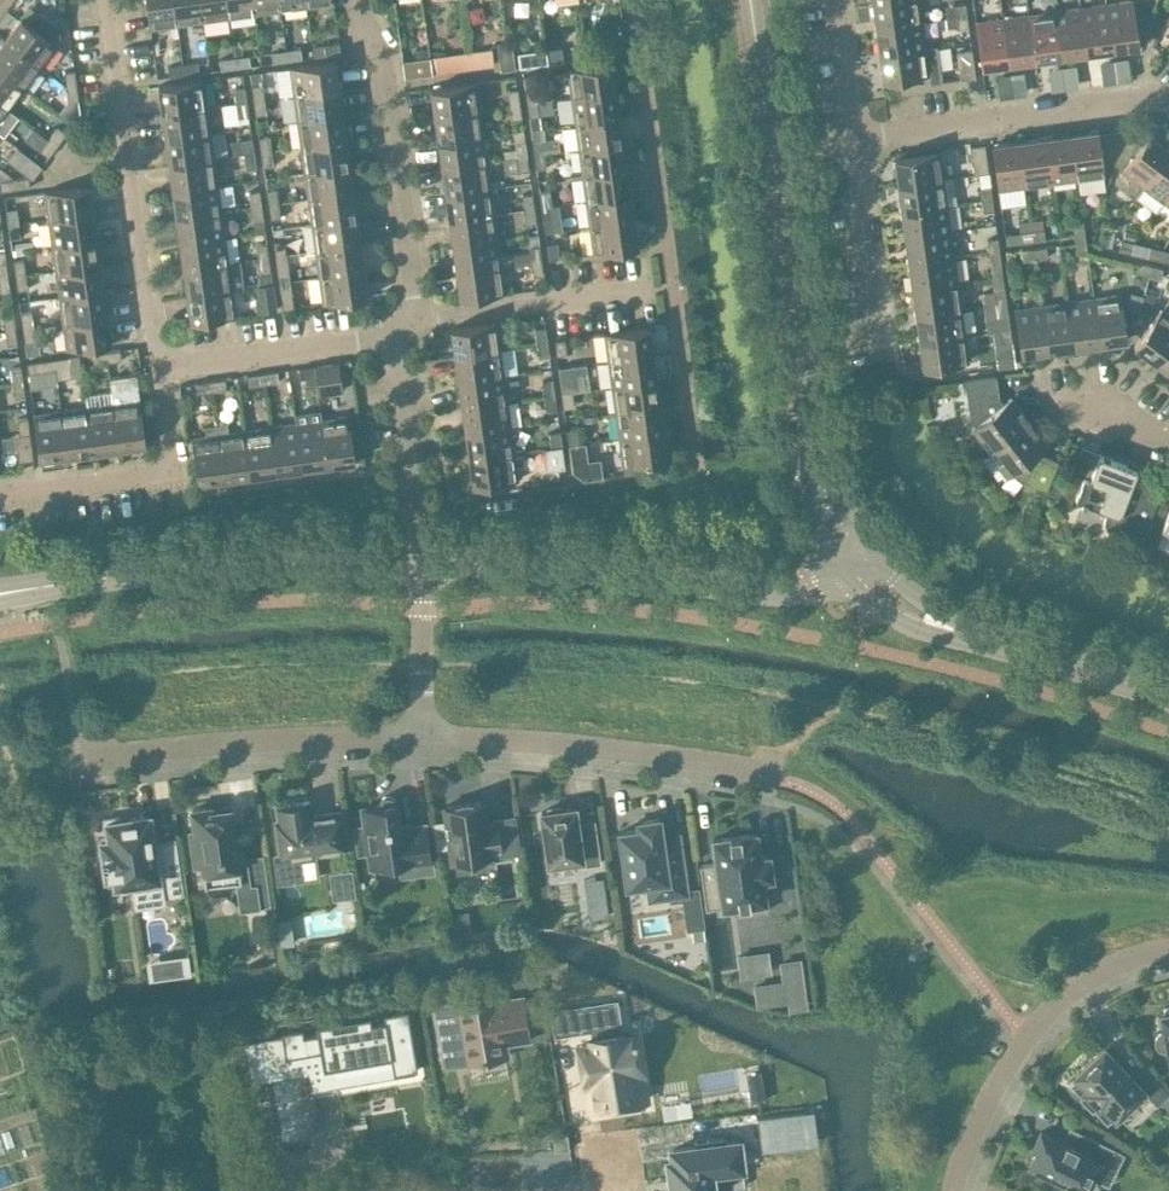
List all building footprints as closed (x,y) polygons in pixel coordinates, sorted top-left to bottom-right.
[(174,0),(147,0),(151,27),(177,24),(174,0)] [(200,0),(174,0),(177,24),(203,20),(200,0)] [(227,0),(200,0),(203,20),(229,17),(227,0)] [(253,0),(227,0),(229,17),(255,13),(253,0)] [(279,0),(253,0),(255,13),(281,9),(279,0)] [(306,0),(279,0),(281,9),(307,6),(306,0)] [(919,0),(882,0),(873,1),(877,27),(922,21),(919,0)] [(1133,0),(1106,4),(1112,49),(1139,45),(1133,0)] [(967,15),(965,2),(955,4),(957,16),(967,15)] [(1112,49),(1106,4),(1080,7),(1086,52),(1112,49)] [(1086,52),(1080,7),(1054,11),(1061,56),(1086,52)] [(1061,56),(1054,11),(1029,14),(1035,60),(1061,56)] [(38,14),(31,24),(21,17),(5,39),(41,66),(57,44),(55,43),(61,36),(58,27),(42,15),(38,14)] [(1035,60),(1029,14),(1003,18),(1009,63),(1035,60)] [(969,27),(967,15),(957,16),(958,28),(969,27)] [(1009,63),(1003,18),(976,22),(982,67),(1009,63)] [(925,47),(922,21),(877,27),(880,53),(925,47)] [(5,39),(0,45),(0,68),(25,87),(41,66),(5,39)] [(325,44),(326,55),(341,53),(340,42),(325,44)] [(512,43),(498,45),(501,69),(515,67),(512,43)] [(938,45),(925,47),(880,53),(884,80),(928,74),(930,83),(942,82),(938,45)] [(301,48),(286,49),(288,60),(303,58),(301,48)] [(976,77),(972,48),(957,50),(961,79),(976,77)] [(288,60),(286,49),(272,51),(273,62),(288,60)] [(493,64),(491,50),(468,54),(470,67),(493,64)] [(470,67),(468,54),(431,59),(432,72),(470,67)] [(250,55),(235,57),(236,67),(251,65),(250,55)] [(432,72),(431,59),(430,56),(403,60),(405,77),(433,73),(432,72)] [(236,67),(235,57),(220,59),(222,69),(236,67)] [(339,88),(335,61),(290,67),(294,94),(339,88)] [(198,62),(183,64),(184,74),(200,72),(198,62)] [(617,90),(613,63),(568,69),(572,96),(617,90)] [(184,74),(183,64),(169,66),(170,76),(184,74)] [(1052,70),(1055,89),(1081,85),(1078,66),(1052,70)] [(25,87),(0,68),(0,101),(9,108),(25,87)] [(77,84),(75,69),(65,71),(67,85),(77,84)] [(993,73),(993,95),(1031,94),(1031,72),(993,73)] [(207,106),(204,79),(159,85),(163,112),(207,106)] [(431,88),(435,115),(480,109),(476,82),(431,88)] [(263,83),(252,85),(254,99),(265,98),(263,83)] [(79,99),(77,84),(67,85),(69,100),(79,99)] [(536,85),(525,87),(527,102),(538,100),(536,85)] [(247,100),(245,86),(235,87),(237,102),(247,100)] [(343,113),(339,88),(294,94),(298,120),(343,113)] [(520,103),(518,88),(508,89),(510,104),(520,103)] [(620,115),(617,90),(572,96),(576,122),(620,115)] [(267,113),(265,98),(254,99),(256,114),(267,113)] [(249,115),(247,100),(237,102),(239,117),(249,115)] [(540,115),(538,100),(527,102),(529,116),(540,115)] [(0,101),(0,133),(4,136),(19,115),(9,108),(0,101)] [(522,117),(520,103),(510,104),(512,119),(522,117)] [(211,132),(207,106),(163,112),(166,138),(211,132)] [(484,135),(480,109),(435,115),(439,141),(484,135)] [(346,139),(343,113),(298,120),(301,145),(346,139)] [(624,141),(620,115),(576,122),(579,148),(624,141)] [(58,144),(67,132),(58,125),(49,137),(58,144)] [(1113,163),(1122,129),(1098,132),(1098,129),(1071,133),(1077,178),(1104,174),(1103,164),(1113,163)] [(1168,152),(1168,148),(1149,133),(1142,143),(1122,129),(1113,163),(1143,186),(1168,152)] [(215,157),(211,132),(166,138),(169,161),(170,164),(215,157)] [(1077,178),(1071,133),(1045,137),(1051,182),(1077,178)] [(270,135),(260,136),(262,151),(272,149),(270,135)] [(487,160),(484,135),(439,141),(442,166),(487,160)] [(49,156),(58,144),(49,137),(40,149),(49,156)] [(255,152),(253,137),(242,139),(244,153),(255,152)] [(543,137),(532,139),(534,154),(545,152),(543,137)] [(1051,182),(1045,137),(1019,140),(1026,185),(1051,182)] [(350,165),(346,139),(301,145),(305,172),(350,165)] [(527,155),(525,140),(515,141),(517,156),(527,155)] [(1026,185),(1019,140),(993,144),(999,189),(1026,185)] [(628,167),(624,141),(579,148),(583,173),(628,167)] [(989,172),(985,143),(970,145),(974,174),(978,174),(989,172)] [(274,164),(272,149),(262,151),(264,166),(274,164)] [(943,178),(940,151),(895,157),(898,184),(943,178)] [(257,167),(255,152),(244,153),(246,168),(257,167)] [(547,167),(545,152),(534,154),(537,168),(547,167)] [(1168,195),(1168,152),(1143,186),(1136,196),(1156,212),(1164,201),(1168,195)] [(529,169),(527,155),(517,156),(504,158),(506,173),(529,169)] [(218,184),(215,157),(170,164),(173,190),(218,184)] [(491,187),(487,160),(442,166),(446,193),(491,187)] [(309,198),(354,192),(350,165),(305,172),(309,198)] [(631,193),(628,167),(583,173),(586,199),(631,193)] [(991,185),(989,172),(978,174),(980,186),(991,185)] [(30,176),(15,178),(16,188),(31,186),(30,176)] [(16,188),(15,178),(0,179),(1,190),(16,188)] [(947,204),(943,178),(898,184),(902,210),(947,204)] [(222,210),(218,184),(173,190),(177,216),(222,210)] [(94,212),(90,185),(45,191),(49,218),(94,212)] [(992,197),(991,185),(980,186),(982,199),(992,197)] [(277,187),(267,189),(269,203),(279,202),(277,187)] [(450,219),(495,213),(491,187),(446,193),(450,219)] [(262,204),(260,190),(249,191),(251,206),(262,204)] [(550,190),(540,191),(542,206),(552,204),(550,190)] [(357,217),(354,192),(309,198),(312,224),(357,217)] [(535,207),(533,192),(522,193),(524,208),(535,207)] [(635,219),(631,193),(586,199),(590,225),(635,219)] [(994,210),(992,197),(982,199),(984,211),(994,210)] [(282,217),(279,202),(269,203),(271,218),(282,217)] [(264,219),(262,204),(251,206),(253,221),(264,219)] [(554,219),(552,204),(542,206),(544,221),(554,219)] [(951,230),(947,204),(902,210),(905,236),(951,230)] [(17,207),(7,209),(9,223),(19,222),(17,207)] [(537,222),(535,207),(524,208),(526,223),(537,222)] [(225,236),(222,210),(177,216),(181,242),(225,236)] [(97,238),(94,212),(49,218),(53,244),(97,238)] [(498,239),(495,213),(450,219),(453,245),(498,239)] [(361,243),(357,217),(312,224),(316,249),(361,243)] [(639,246),(635,219),(590,225),(594,252),(639,246)] [(21,237),(19,222),(9,223),(11,238),(21,237)] [(1083,224),(1073,226),(1075,238),(1085,237),(1083,224)] [(1044,228),(1032,230),(1033,240),(1045,239),(1044,228)] [(1123,229),(1122,239),(1134,242),(1140,234),(1123,229)] [(954,256),(951,230),(905,236),(909,262),(954,256)] [(1033,240),(1032,230),(1019,232),(1021,242),(1033,240)] [(229,262),(225,236),(181,242),(184,268),(229,262)] [(999,249),(998,237),(987,239),(989,251),(999,249)] [(1087,249),(1086,241),(1085,237),(1075,238),(1076,251),(1087,249)] [(101,263),(97,238),(53,244),(56,270),(101,263)] [(285,239),(274,241),(276,255),(287,253),(285,239)] [(502,264),(498,239),(453,245),(457,271),(502,264)] [(1131,252),(1134,242),(1122,239),(1119,249),(1131,252)] [(269,256),(267,242),(257,243),(259,257),(269,256)] [(558,242),(547,243),(549,259),(560,257),(558,242)] [(364,269),(361,243),(316,249),(320,275),(364,269)] [(542,259),(540,244),(529,246),(531,261),(542,259)] [(1048,256),(1046,246),(1034,248),(1035,258),(1048,256)] [(1159,259),(1162,249),(1149,246),(1147,256),(1159,259)] [(1035,258),(1034,248),(1022,249),(1023,260),(1035,258)] [(1001,262),(999,249),(989,251),(991,263),(1001,262)] [(1162,249),(1159,259),(1168,261),(1168,250),(1162,249)] [(289,269),(287,253),(276,255),(278,270),(289,269)] [(271,271),(269,256),(259,257),(261,273),(271,271)] [(958,282),(954,256),(909,262),(913,288),(950,283),(958,282)] [(24,259),(14,260),(16,274),(26,273),(24,259)] [(545,284),(542,259),(531,261),(535,285),(545,284)] [(241,260),(229,262),(184,268),(188,293),(233,287),(244,286),(241,260)] [(7,261),(0,262),(0,277),(9,276),(7,261)] [(1148,275),(1151,264),(1139,261),(1136,272),(1148,275)] [(104,289),(101,263),(56,270),(60,296),(104,289)] [(506,292),(502,264),(457,271),(461,298),(506,292)] [(1160,278),(1163,267),(1151,264),(1148,275),(1160,278)] [(368,296),(364,269),(320,275),(323,303),(368,296)] [(29,288),(26,273),(16,274),(18,290),(29,288)] [(9,276),(0,277),(0,289),(0,292),(11,291),(9,276)] [(277,309),(273,282),(255,284),(257,297),(254,298),(253,301),(254,308),(258,312),(277,309)] [(961,308),(958,282),(950,283),(913,288),(916,314),(961,308)] [(236,315),(233,287),(188,293),(192,321),(236,315)] [(108,315),(104,289),(60,296),(63,321),(108,315)] [(1007,301),(1005,289),(994,290),(996,303),(1007,301)] [(292,292),(281,293),(284,309),(294,307),(292,292)] [(1127,339),(1121,294),(1094,298),(1100,343),(1127,339)] [(1100,343),(1094,298),(1068,301),(1074,347),(1100,343)] [(1008,314),(1007,301),(996,303),(998,315),(1008,314)] [(1074,347),(1068,301),(1042,305),(1048,350),(1074,347)] [(1048,350),(1042,305),(1015,309),(1021,354),(1048,350)] [(965,334),(961,308),(916,314),(920,340),(965,334)] [(1168,344),(1168,314),(1162,309),(1134,345),(1156,361),(1168,344)] [(32,311),(21,312),(23,327),(34,325),(32,311)] [(16,328),(14,313),(4,315),(6,329),(16,328)] [(112,343),(108,315),(63,321),(67,349),(112,343)] [(500,348),(496,322),(452,328),(455,354),(500,348)] [(36,340),(34,325),(23,327),(25,342),(36,340)] [(548,340),(546,326),(535,327),(537,342),(548,340)] [(605,333),(609,359),(653,353),(650,326),(605,333)] [(1012,340),(1010,327),(1000,329),(1001,341),(1012,340)] [(18,343),(16,328),(6,329),(8,344),(18,343)] [(969,361),(965,334),(920,340),(923,367),(969,361)] [(565,338),(555,340),(557,355),(567,353),(565,338)] [(550,355),(548,340),(537,342),(539,357),(550,355)] [(1156,361),(1168,371),(1168,344),(1156,361)] [(504,374),(500,348),(455,354),(459,380),(504,374)] [(122,359),(121,349),(106,351),(107,362),(122,359)] [(107,362),(106,351),(91,353),(93,364),(107,362)] [(657,379),(653,353),(609,359),(612,385),(657,379)] [(56,369),(54,358),(27,362),(29,373),(56,369)] [(343,389),(339,362),(316,366),(320,393),(343,389)] [(316,376),(315,366),(315,365),(300,367),(301,378),(316,376)] [(23,380),(21,366),(11,367),(13,382),(23,380)] [(71,367),(56,369),(57,379),(72,377),(71,367)] [(279,381),(278,370),(263,373),(264,383),(279,381)] [(264,383),(263,373),(248,375),(250,385),(264,383)] [(146,444),(137,374),(110,378),(111,390),(113,403),(119,447),(146,444)] [(507,400),(504,374),(459,380),(463,406),(507,400)] [(996,375),(965,380),(969,411),(969,414),(970,418),(973,421),(975,424),(971,428),(989,451),(1029,419),(1011,396),(1004,402),(999,396),(996,375)] [(571,376),(560,378),(562,392),(573,391),(571,376)] [(228,388),(226,378),(211,380),(213,390),(228,388)] [(555,393),(553,379),(542,380),(544,395),(555,393)] [(661,405),(657,379),(612,385),(616,411),(661,405)] [(25,395),(23,380),(13,382),(15,397),(25,395)] [(213,390),(211,380),(196,382),(198,392),(213,390)] [(119,447),(113,403),(111,390),(85,394),(87,407),(93,451),(119,447)] [(575,406),(573,391),(562,392),(564,407),(575,406)] [(557,408),(555,393),(544,395),(547,410),(557,408)] [(511,426),(507,400),(463,406),(466,432),(511,426)] [(664,431),(661,405),(616,411),(619,437),(664,431)] [(93,451),(87,407),(61,410),(68,455),(93,451)] [(68,455),(61,410),(35,414),(41,458),(68,455)] [(349,415),(322,419),(328,464),(356,460),(349,415)] [(31,432),(28,417),(18,418),(20,433),(31,432)] [(328,464),(322,419),(296,423),(302,467),(328,464)] [(1048,443),(1029,419),(989,451),(1007,475),(1012,471),(1014,474),(1017,477),(1020,479),(1047,490),(1059,460),(1044,454),(1040,449),(1048,443)] [(302,467),(296,423),(270,426),(277,471),(302,467)] [(277,471),(270,426),(245,430),(251,474),(277,471)] [(515,452),(511,426),(466,432),(470,458),(515,452)] [(578,428),(567,430),(569,444),(580,443),(578,428)] [(251,474),(245,430),(219,434),(225,478),(251,474)] [(562,445),(560,431),(550,432),(552,446),(562,445)] [(668,458),(664,431),(619,437),(623,464),(668,458)] [(31,432),(20,433),(15,434),(19,461),(34,459),(31,432)] [(225,478),(219,434),(192,437),(198,482),(225,478)] [(582,458),(580,443),(569,444),(571,459),(582,458)] [(564,460),(562,445),(552,446),(543,448),(546,469),(565,467),(564,460)] [(524,451),(515,452),(470,458),(474,485),(518,479),(515,457),(524,456),(524,451)] [(1142,484),(1133,481),(1137,469),(1099,454),(1090,477),(1084,475),(1075,497),(1081,499),(1081,502),(1086,504),(1087,501),(1108,510),(1104,518),(1105,523),(1107,528),(1110,531),(1140,543),(1151,513),(1162,518),(1168,502),(1157,498),(1159,493),(1150,489),(1142,484)] [(1161,531),(1168,535),(1168,510),(1161,531)] [(46,609),(26,613),(27,619),(47,616),(46,609)] [(377,805),(364,807),(367,827),(357,829),(361,851),(370,849),(372,867),(431,858),(427,826),(409,829),(408,826),(400,827),(396,799),(393,796),(389,795),(385,795),(382,798),(381,801),(377,805)] [(276,820),(281,856),(348,847),(343,811),(312,815),(310,800),(277,805),(279,820),(276,820)] [(515,816),(495,818),(496,822),(486,823),(483,800),(445,806),(452,861),(491,856),(490,850),(500,849),(500,854),(519,851),(515,816)] [(202,864),(205,885),(247,879),(248,886),(255,885),(259,906),(271,905),(264,854),(246,856),(246,853),(242,854),(239,836),(232,837),(231,828),(234,828),(231,806),(212,809),(211,806),(192,809),(195,831),(191,831),(195,865),(202,864)] [(579,831),(575,806),(562,808),(561,806),(548,808),(548,810),(542,811),(549,862),(581,858),(582,865),(600,862),(595,829),(579,831)] [(103,818),(104,827),(108,826),(109,838),(101,839),(103,853),(102,854),(104,861),(106,874),(108,883),(130,880),(130,882),(135,881),(138,904),(162,900),(161,894),(174,892),(171,875),(178,874),(173,841),(147,844),(145,835),(153,834),(150,815),(121,819),(120,816),(103,818)] [(662,839),(659,817),(639,820),(640,828),(620,831),(628,884),(649,881),(651,897),(683,893),(687,892),(687,891),(678,834),(677,834),(677,837),(662,839)] [(706,909),(732,905),(734,914),(767,910),(763,878),(773,876),(770,855),(760,856),(756,832),(713,838),(717,862),(699,864),(706,909)] [(353,889),(351,870),(331,873),(333,892),(353,889)] [(516,872),(500,875),(506,898),(521,894),(516,872)] [(700,889),(687,891),(687,892),(683,893),(688,932),(705,930),(700,889)] [(810,1006),(803,955),(773,959),(772,949),(740,954),(743,977),(753,976),(757,1006),(788,1001),(789,1009),(810,1006)] [(497,999),(497,995),(455,1002),(466,1062),(507,1054),(505,1046),(533,1041),(524,994),(497,999)] [(681,1052),(586,1002),(560,1051),(655,1101),(681,1052)] [(1162,1012),(1165,1031),(1160,1032),(1157,1035),(1155,1040),(1156,1045),(1159,1048),(1164,1050),(1168,1049),(1168,1052),(1168,1006),(1165,1007),(1163,1012),(1162,1012)] [(302,1031),(282,1037),(288,1057),(319,1051),(323,1071),(392,1057),(396,1074),(416,1072),(408,1015),(386,1018),(387,1025),(371,1029),(369,1020),(319,1029),(319,1037),(302,1039),(302,1031)] [(1102,1101),(1116,1116),(1144,1089),(1157,1103),(1163,1097),(1168,1093),(1143,1066),(1133,1076),(1104,1046),(1076,1073),(1089,1088),(1087,1091),(1099,1103),(1102,1101)] [(309,1075),(270,1082),(281,1144),(307,1142),(315,1111),(309,1075)] [(1168,1093),(1163,1097),(1157,1103),(1168,1115),(1168,1095),(1168,1093)] [(809,1144),(804,1111),(758,1117),(763,1150),(809,1144)] [(1065,1180),(1064,1182),(1070,1186),(1072,1183),(1085,1190),(1097,1165),(1114,1173),(1124,1153),(1069,1126),(1069,1127),(1072,1128),(1065,1142),(1041,1131),(1034,1145),(1038,1147),(1031,1163),(1065,1180)] [(570,1148),(567,1133),(553,1136),(555,1150),(570,1148)] [(528,1186),(527,1146),(476,1147),(477,1187),(528,1186)] [(684,1158),(683,1190),(794,1190),(794,1159),(684,1158)]
